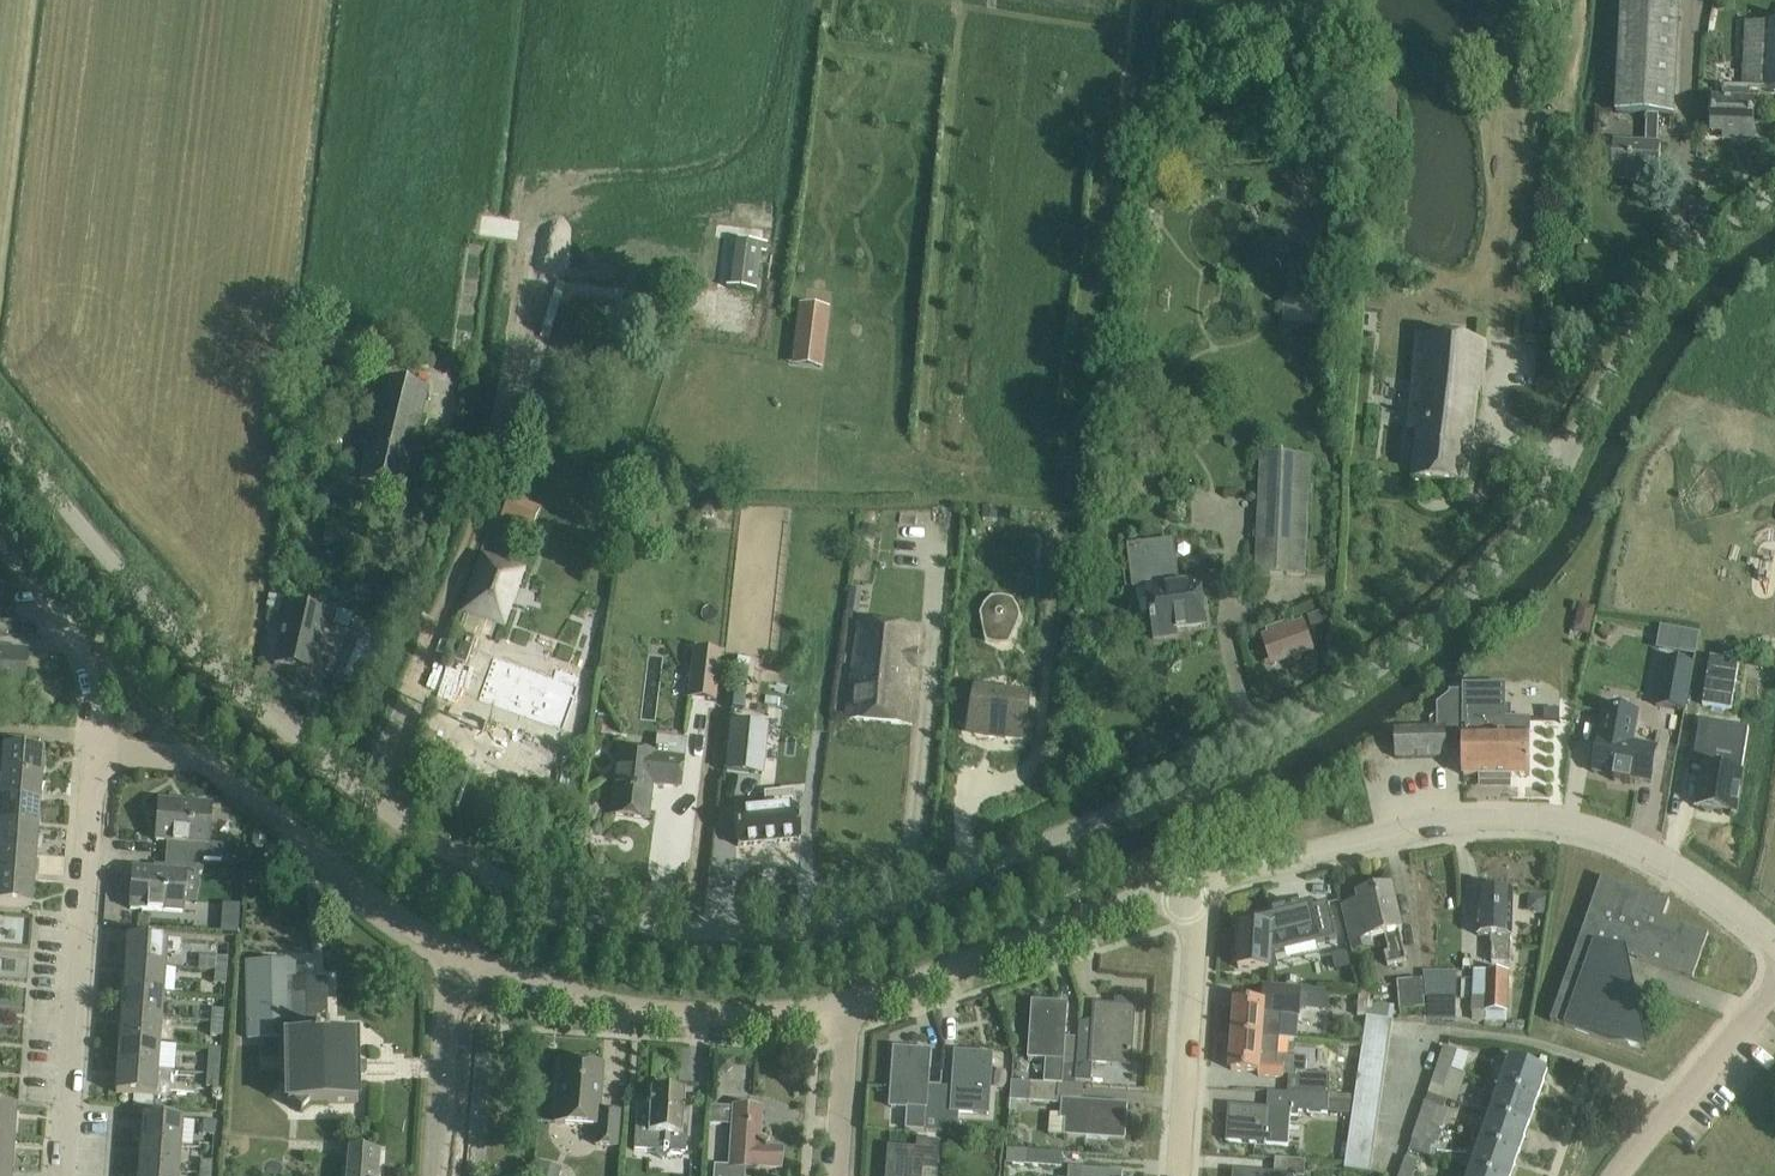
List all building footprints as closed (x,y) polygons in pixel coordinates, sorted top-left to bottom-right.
[(1614,154),(1613,178),(1659,180),(1661,143),(1655,143),(1657,113),(1673,114),(1678,0),(1619,0),(1613,110),(1646,112),(1644,143),(1615,141),(1614,154)] [(1714,108),(1712,132),(1733,133),(1733,140),(1753,141),(1754,103),(1750,102),(1750,91),(1774,92),(1774,25),(1748,23),(1744,87),(1727,86),(1726,102),(1714,101),(1714,108)] [(1136,211),(1147,223),(1156,213),(1145,202),(1136,211)] [(768,243),(735,239),(728,287),(756,291),(762,253),(766,254),(768,243)] [(1284,294),(1283,323),(1319,326),(1321,296),(1284,294)] [(799,305),(793,350),(817,353),(823,308),(799,305)] [(1418,431),(1413,481),(1467,486),(1472,437),(1473,431),(1477,392),(1481,391),(1486,345),(1417,339),(1409,430),(1418,431)] [(315,362),(313,373),(331,376),(333,365),(315,362)] [(370,383),(361,423),(355,446),(368,449),(360,480),(402,491),(408,467),(425,395),(370,383)] [(526,461),(533,443),(520,438),(513,456),(526,461)] [(1306,577),(1311,456),(1280,454),(1280,447),(1262,447),(1262,454),(1260,453),(1255,574),(1306,577)] [(500,517),(531,530),(540,508),(508,495),(500,517)] [(1126,586),(1133,585),(1133,586),(1147,584),(1154,639),(1178,636),(1177,631),(1206,627),(1203,603),(1201,582),(1177,585),(1172,539),(1127,544),(1131,573),(1124,574),(1126,586)] [(524,569),(488,557),(483,555),(462,613),(503,627),(524,569)] [(850,589),(846,613),(860,615),(863,591),(850,589)] [(985,604),(980,614),(986,643),(998,646),(1011,646),(1022,618),(1020,608),(1014,599),(1003,596),(992,597),(985,604)] [(1580,604),(1574,631),(1590,635),(1597,608),(1580,604)] [(313,673),(326,614),(288,605),(275,665),(313,673)] [(1324,610),(1307,616),(1311,628),(1328,622),(1324,610)] [(912,726),(914,702),(921,630),(904,629),(883,625),(857,623),(848,720),(912,726)] [(1304,623),(1263,637),(1269,655),(1281,651),(1285,661),(1314,651),(1304,623)] [(1661,627),(1657,649),(1696,657),(1700,634),(1661,627)] [(0,690),(24,692),(27,651),(0,649),(0,690)] [(694,649),(687,699),(716,703),(722,653),(694,649)] [(493,656),(478,700),(564,730),(583,676),(553,666),(550,675),(493,656)] [(1710,656),(1703,704),(1732,709),(1739,661),(1710,656)] [(1656,661),(1648,708),(1670,713),(1678,664),(1656,661)] [(1511,781),(1511,776),(1511,761),(1500,761),(1501,719),(1505,719),(1505,687),(1465,687),(1465,693),(1451,693),(1441,700),(1441,726),(1395,728),(1397,759),(1448,757),(1447,734),(1464,734),(1465,776),(1480,776),(1480,782),(1511,781)] [(976,691),(967,735),(968,737),(1000,742),(1030,743),(1031,742),(1032,697),(1031,696),(977,690),(976,691)] [(1560,709),(1544,709),(1544,720),(1560,720),(1560,709)] [(1530,719),(1505,719),(1501,719),(1500,761),(1511,761),(1511,776),(1530,776),(1530,752),(1530,719)] [(729,720),(724,772),(763,776),(769,725),(729,720)] [(1701,720),(1693,769),(1705,771),(1702,784),(1698,808),(1736,814),(1740,790),(1746,755),(1750,728),(1701,720)] [(1654,726),(1622,721),(1614,779),(1633,782),(1633,786),(1646,788),(1647,784),(1663,786),(1668,750),(1651,747),(1654,726)] [(619,750),(614,791),(612,815),(648,819),(652,783),(680,787),(683,759),(682,759),(685,739),(665,737),(662,757),(655,756),(655,754),(619,750)] [(2,774),(42,777),(44,751),(39,750),(40,741),(5,738),(4,748),(0,748),(0,774),(2,774)] [(0,774),(0,800),(40,803),(42,777),(2,774),(0,774)] [(40,803),(0,800),(0,803),(0,826),(38,829),(40,803)] [(166,856),(222,860),(223,846),(208,844),(212,805),(159,801),(156,841),(167,842),(166,856)] [(766,809),(735,812),(738,847),(801,841),(797,806),(796,806),(766,809)] [(38,829),(0,826),(0,852),(36,855),(38,829)] [(253,833),(252,844),(256,849),(262,849),(267,845),(268,834),(263,829),(257,829),(253,833)] [(36,855),(0,852),(0,879),(34,881),(36,855)] [(130,909),(154,911),(183,913),(184,900),(198,901),(198,893),(200,890),(201,883),(199,880),(200,874),(203,874),(204,859),(222,861),(222,860),(166,856),(165,871),(133,868),(130,909)] [(1626,955),(1693,979),(1709,934),(1664,918),(1670,901),(1602,877),(1551,1022),(1644,1054),(1626,955)] [(32,907),(34,881),(0,879),(0,905),(32,907)] [(1385,937),(1388,952),(1384,953),(1387,966),(1405,961),(1399,931),(1401,929),(1398,912),(1392,889),(1359,897),(1361,904),(1344,908),(1355,952),(1373,948),(1371,940),(1385,937)] [(1480,892),(1479,916),(1478,936),(1493,937),(1492,963),(1510,964),(1513,917),(1513,893),(1480,892)] [(1530,894),(1528,912),(1545,914),(1547,897),(1530,894)] [(221,933),(238,935),(240,905),(223,904),(221,933)] [(1235,948),(1235,960),(1240,960),(1239,973),(1270,975),(1270,969),(1286,968),(1285,963),(1295,960),(1315,955),(1337,950),(1338,954),(1349,951),(1340,919),(1330,922),(1328,917),(1273,931),(1273,928),(1242,927),(1241,949),(1235,948)] [(126,964),(165,967),(167,952),(181,953),(182,942),(128,938),(126,964)] [(216,958),(215,971),(227,972),(228,959),(216,958)] [(286,1038),(287,1082),(280,1093),(288,1100),(288,1106),(294,1106),(302,1114),(313,1103),(356,1103),(355,1035),(329,1035),(329,1034),(326,1034),(326,1023),(315,1024),(314,981),(295,980),(294,961),(247,962),(248,1038),(286,1038)] [(1427,961),(1427,974),(1424,974),(1426,999),(1430,999),(1430,1018),(1455,1020),(1455,1018),(1460,1018),(1461,998),(1459,998),(1459,990),(1456,990),(1457,975),(1443,975),(1443,963),(1440,963),(1440,961),(1427,961)] [(124,990),(164,993),(165,967),(126,964),(124,990)] [(215,971),(214,984),(226,985),(227,972),(215,971)] [(1475,971),(1474,997),(1473,1020),(1506,1021),(1508,973),(1475,971)] [(1423,979),(1397,982),(1400,1011),(1426,1008),(1423,979)] [(1237,1001),(1234,1036),(1280,1039),(1297,1041),(1300,1001),(1323,1002),(1323,991),(1289,987),(1265,986),(1264,1003),(1237,1001)] [(122,1016),(162,1019),(164,993),(124,990),(122,1016)] [(1361,991),(1359,1015),(1368,1015),(1370,991),(1361,991)] [(1079,1038),(1077,1067),(1076,1081),(1091,1082),(1093,1063),(1111,1064),(1112,1057),(1131,1058),(1136,1001),(1117,1000),(1116,1007),(1096,1005),(1093,1039),(1079,1038)] [(1076,1081),(1077,1067),(1079,1038),(1066,1037),(1069,1004),(1033,1001),(1028,1059),(1046,1060),(1044,1083),(1062,1085),(1062,1084),(1076,1085),(1076,1081)] [(212,1010),(211,1022),(223,1023),(224,1010),(212,1010)] [(120,1042),(160,1045),(162,1019),(122,1016),(120,1042)] [(1367,1019),(1365,1032),(1391,1036),(1393,1023),(1367,1019)] [(211,1022),(211,1035),(222,1036),(223,1023),(211,1022)] [(1389,1048),(1391,1036),(1365,1032),(1363,1044),(1389,1048)] [(1288,1093),(1353,1096),(1355,1096),(1356,1094),(1357,1086),(1346,1085),(1346,1080),(1330,1079),(1330,1075),(1306,1073),(1307,1058),(1279,1056),(1280,1039),(1234,1036),(1232,1070),(1259,1072),(1259,1076),(1284,1078),(1284,1075),(1290,1076),(1288,1093)] [(160,1045),(120,1042),(118,1068),(158,1071),(160,1045)] [(1361,1060),(1361,1057),(1363,1046),(1340,1044),(1338,1056),(1346,1055),(1349,1055),(1353,1057),(1355,1059),(1361,1060)] [(1363,1046),(1361,1057),(1387,1060),(1389,1048),(1363,1044),(1363,1046)] [(1438,1064),(1451,1068),(1460,1072),(1467,1054),(1444,1046),(1438,1064)] [(210,1048),(208,1074),(219,1075),(221,1049),(210,1048)] [(896,1049),(892,1101),(909,1103),(909,1109),(907,1130),(931,1131),(940,1132),(942,1087),(928,1086),(930,1052),(896,1049)] [(955,1088),(942,1087),(940,1132),(960,1133),(961,1112),(972,1112),(972,1107),(988,1108),(992,1056),(957,1054),(955,1088)] [(719,1055),(718,1072),(728,1073),(735,1066),(736,1057),(719,1055)] [(1361,1057),(1361,1060),(1359,1069),(1385,1073),(1387,1060),(1361,1057)] [(1548,1072),(1525,1064),(1512,1059),(1502,1087),(1538,1100),(1548,1072)] [(600,1103),(603,1066),(560,1062),(556,1123),(597,1126),(596,1145),(616,1147),(619,1113),(597,1112),(598,1102),(600,1103)] [(1438,1064),(1431,1084),(1444,1088),(1451,1068),(1438,1064)] [(116,1094),(156,1097),(169,1098),(171,1072),(158,1071),(118,1068),(116,1094)] [(1358,1082),(1383,1085),(1385,1073),(1359,1069),(1358,1082)] [(219,1075),(208,1074),(207,1087),(218,1088),(219,1075)] [(1015,1082),(1013,1101),(1057,1104),(1059,1085),(1015,1082)] [(1358,1082),(1357,1086),(1356,1094),(1381,1098),(1383,1085),(1358,1082)] [(637,1112),(636,1136),(635,1150),(655,1151),(663,1160),(671,1152),(685,1154),(686,1139),(685,1139),(682,1136),(685,1093),(676,1092),(668,1084),(659,1091),(651,1091),(649,1113),(637,1112)] [(1529,1128),(1538,1100),(1502,1087),(1492,1115),(1529,1128)] [(1353,1096),(1288,1093),(1269,1092),(1268,1109),(1229,1106),(1227,1142),(1250,1143),(1287,1147),(1290,1117),(1297,1117),(1298,1112),(1327,1114),(1327,1113),(1352,1114),(1353,1096)] [(1356,1094),(1355,1096),(1354,1106),(1379,1110),(1381,1098),(1356,1094)] [(1050,1135),(1102,1139),(1126,1140),(1128,1104),(1063,1100),(1061,1115),(1052,1114),(1050,1135)] [(1446,1113),(1437,1109),(1438,1106),(1425,1102),(1418,1121),(1441,1127),(1446,1113)] [(732,1131),(730,1167),(715,1166),(714,1175),(745,1175),(745,1169),(758,1169),(758,1168),(780,1169),(782,1149),(769,1148),(769,1145),(759,1145),(762,1109),(710,1106),(709,1123),(733,1125),(732,1131)] [(1378,1123),(1379,1110),(1354,1106),(1352,1119),(1378,1123)] [(0,1107),(0,1137),(15,1138),(17,1108),(0,1107)] [(1519,1156),(1529,1128),(1492,1115),(1483,1143),(1519,1156)] [(141,1143),(181,1146),(183,1120),(143,1117),(141,1143)] [(1352,1119),(1350,1131),(1376,1135),(1378,1123),(1352,1119)] [(1441,1127),(1418,1121),(1409,1149),(1431,1157),(1441,1127)] [(203,1135),(214,1136),(215,1122),(204,1122),(203,1135)] [(1374,1148),(1376,1135),(1350,1131),(1348,1144),(1374,1148)] [(0,1137),(0,1168),(12,1169),(15,1138),(0,1137)] [(920,1149),(889,1147),(887,1175),(940,1175),(943,1141),(920,1140),(920,1149)] [(139,1169),(179,1172),(181,1146),(141,1143),(139,1169)] [(1473,1171),(1486,1175),(1512,1175),(1519,1156),(1483,1143),(1473,1171)] [(1348,1144),(1346,1156),(1372,1160),(1374,1148),(1348,1144)] [(355,1149),(349,1148),(347,1175),(377,1175),(379,1150),(355,1149)] [(994,1148),(993,1163),(1005,1165),(1006,1149),(994,1148)] [(1007,1162),(1015,1163),(1063,1168),(1064,1153),(1008,1148),(1007,1162)] [(1370,1173),(1372,1160),(1346,1156),(1344,1169),(1370,1173)] [(1419,1162),(1406,1158),(1399,1175),(1414,1175),(1419,1162)] [(1307,1162),(1276,1159),(1275,1174),(1234,1171),(1234,1175),(1306,1175),(1307,1162)] [(201,1161),(200,1174),(211,1175),(212,1162),(201,1161)] [(562,1168),(539,1163),(536,1175),(560,1175),(562,1168)] [(1123,1172),(1071,1168),(1070,1175),(1123,1175),(1123,1172)]
